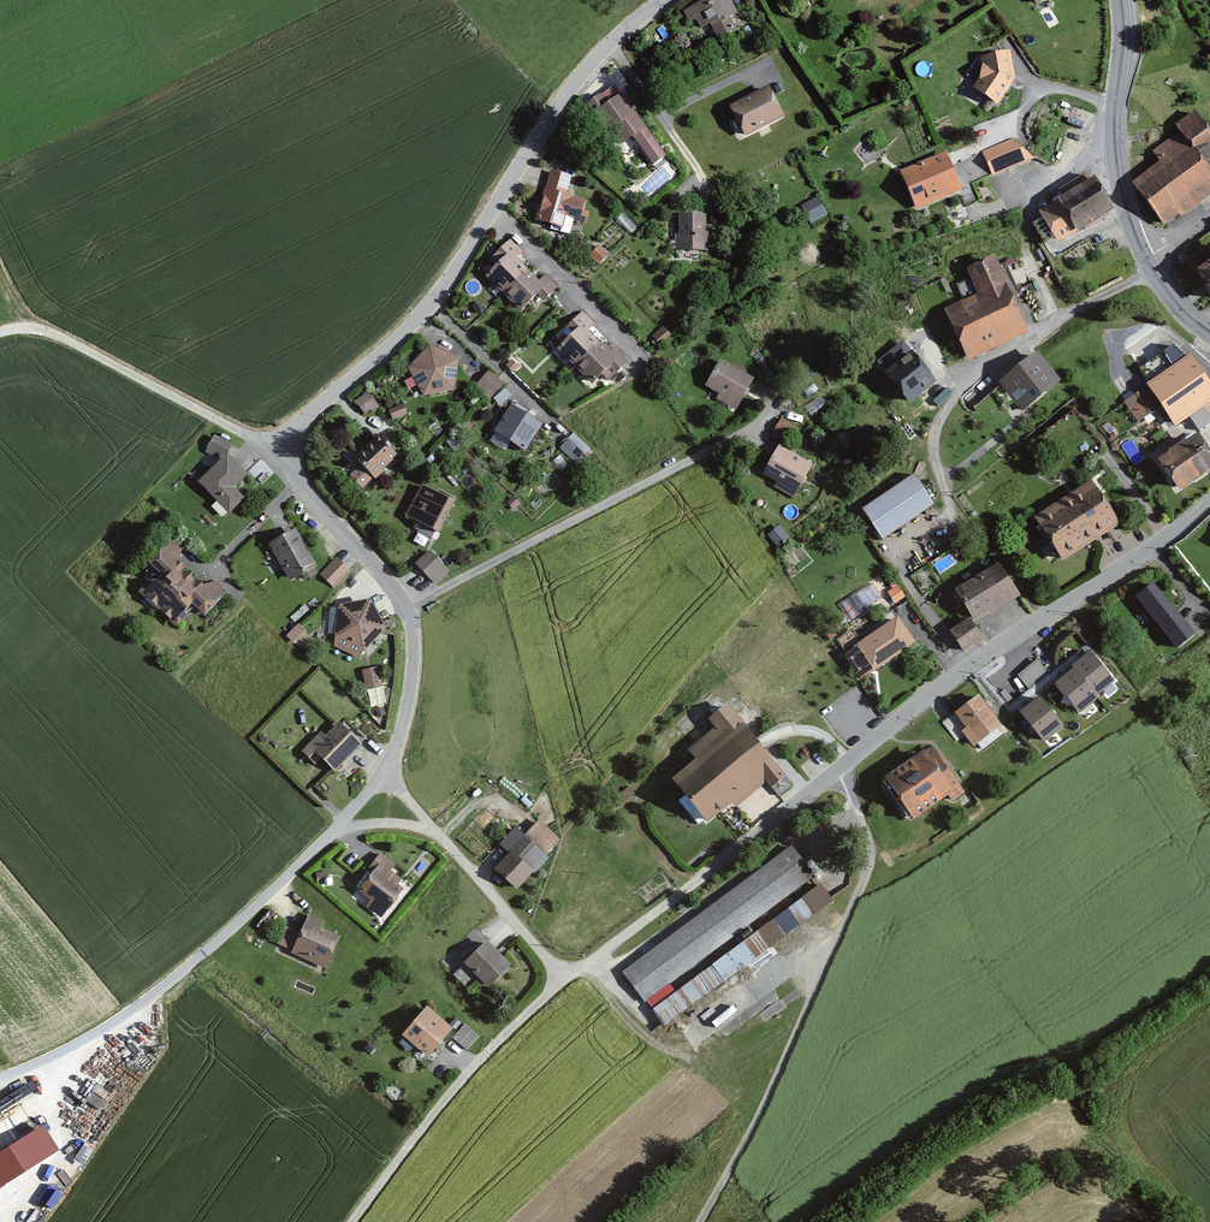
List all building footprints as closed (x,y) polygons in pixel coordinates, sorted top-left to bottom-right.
[(682,11),(695,35),(712,26),(719,40),(737,31),(730,19),(739,15),(731,0),(703,0),(682,11)] [(983,74),(972,90),(999,110),(1019,82),(1015,51),(981,55),(983,74)] [(770,88),(731,106),(746,137),(785,119),(770,88)] [(624,95),(595,115),(617,147),(633,137),(653,166),(667,157),(624,95)] [(1155,151),(1164,163),(1135,182),(1165,226),(1209,195),(1209,125),(1198,109),(1176,124),(1182,133),(1155,151)] [(1013,138),(983,149),(993,176),(1038,160),(1013,138)] [(949,154),(902,171),(917,210),(964,192),(949,154)] [(546,168),(533,222),(567,230),(569,222),(582,225),(588,199),(569,195),(574,174),(546,168)] [(1095,178),(1040,212),(1060,243),(1114,210),(1095,178)] [(829,216),(819,197),(800,208),(810,226),(829,216)] [(709,214),(679,213),(678,249),(709,250),(709,214)] [(505,260),(487,278),(520,312),(539,293),(544,298),(558,285),(545,272),(537,279),(516,259),(523,250),(512,240),(498,253),(505,260)] [(979,295),(948,308),(969,359),(1032,333),(999,256),(969,269),(979,295)] [(1198,267),(1209,284),(1209,258),(1198,267)] [(568,340),(558,349),(594,384),(604,374),(610,380),(629,360),(617,348),(611,354),(588,332),(594,325),(582,313),(562,335),(568,340)] [(903,340),(878,361),(910,403),(939,382),(903,340)] [(430,342),(407,367),(423,396),(454,390),(461,356),(430,342)] [(1140,367),(1179,430),(1193,422),(1200,432),(1209,426),(1209,374),(1204,364),(1179,344),(1140,367)] [(1040,353),(1001,384),(1024,413),(1063,382),(1040,353)] [(724,361),(708,386),(722,393),(719,399),(739,409),(756,378),(724,361)] [(490,371),(476,387),(488,397),(502,382),(490,371)] [(1138,420),(1160,407),(1147,385),(1125,398),(1138,420)] [(369,392),(357,402),(367,414),(379,405),(369,392)] [(821,395),(803,407),(809,416),(826,403),(821,395)] [(403,403),(389,409),(393,419),(408,413),(403,403)] [(512,404),(495,431),(526,451),(543,424),(512,404)] [(796,429),(782,421),(775,432),(789,440),(796,429)] [(846,431),(836,435),(842,451),(852,447),(846,431)] [(574,433),(560,446),(574,462),(588,449),(574,433)] [(215,434),(205,451),(222,460),(228,455),(234,444),(215,434)] [(381,436),(356,457),(362,464),(350,474),(362,488),(399,457),(381,436)] [(1162,462),(1181,491),(1209,472),(1209,448),(1203,436),(1162,462)] [(812,463),(779,446),(764,475),(776,482),(773,487),(795,498),(803,481),(812,463)] [(222,460),(201,481),(230,511),(245,496),(235,486),(247,475),(228,455),(222,460)] [(748,475),(748,469),(742,468),(739,473),(743,478),(748,475)] [(917,473),(863,507),(883,539),(937,505),(917,473)] [(1093,481),(1037,517),(1066,561),(1122,525),(1093,481)] [(422,484),(405,515),(437,532),(454,501),(422,484)] [(790,537),(779,525),(766,534),(777,547),(790,537)] [(295,528),(269,543),(291,580),(316,566),(295,528)] [(157,572),(139,589),(175,628),(194,610),(205,621),(231,597),(215,581),(198,583),(177,561),(186,553),(170,536),(145,560),(157,572)] [(431,551),(417,564),(435,583),(449,570),(431,551)] [(336,558),(321,574),(334,587),(349,571),(336,558)] [(1002,564),(958,589),(975,617),(977,621),(1020,595),(1002,564)] [(1155,585),(1138,598),(1179,650),(1195,637),(1155,585)] [(339,604),(334,645),(357,657),(386,628),(371,599),(339,604)] [(853,631),(838,641),(862,679),(917,643),(900,617),(860,642),(853,631)] [(975,617),(951,631),(965,654),(988,641),(977,621),(975,617)] [(1115,685),(1090,655),(1071,670),(1098,699),(1115,685)] [(1030,686),(1049,669),(1038,656),(1018,674),(1030,686)] [(378,666),(362,670),(366,688),(382,684),(378,666)] [(1099,702),(1072,675),(1055,688),(1080,718),(1099,702)] [(1006,731),(982,696),(942,724),(957,745),(966,739),(975,753),(1006,731)] [(1064,726),(1039,696),(1020,712),(1044,742),(1064,726)] [(697,761),(674,778),(709,825),(768,781),(772,787),(786,777),(731,702),(708,719),(716,729),(688,750),(697,761)] [(320,730),(307,743),(300,751),(315,765),(322,757),(335,772),(363,745),(340,722),(326,736),(320,730)] [(936,747),(889,779),(915,817),(949,795),(954,800),(966,792),(936,747)] [(513,852),(497,869),(518,888),(562,840),(538,819),(525,833),(517,826),(502,842),(513,852)] [(793,845),(622,971),(646,1003),(817,877),(793,845)] [(375,873),(360,890),(371,900),(366,906),(379,917),(408,884),(394,865),(381,854),(370,868),(375,873)] [(328,871),(316,872),(317,883),(325,882),(325,884),(329,886),(332,885),(333,881),(332,877),(329,875),(328,871)] [(823,883),(654,1010),(666,1026),(835,899),(823,883)] [(285,926),(275,950),(326,971),(341,936),(322,928),(325,922),(308,915),(300,933),(285,926)] [(512,965),(489,941),(466,963),(490,987),(512,965)] [(466,983),(474,974),(463,964),(455,973),(466,983)] [(454,1029),(429,1008),(405,1036),(430,1057),(454,1029)] [(479,1035),(466,1025),(455,1037),(468,1048),(479,1035)] [(59,1152),(46,1124),(0,1146),(0,1180),(59,1152)] [(39,1177),(32,1193),(48,1200),(55,1184),(39,1177)]
